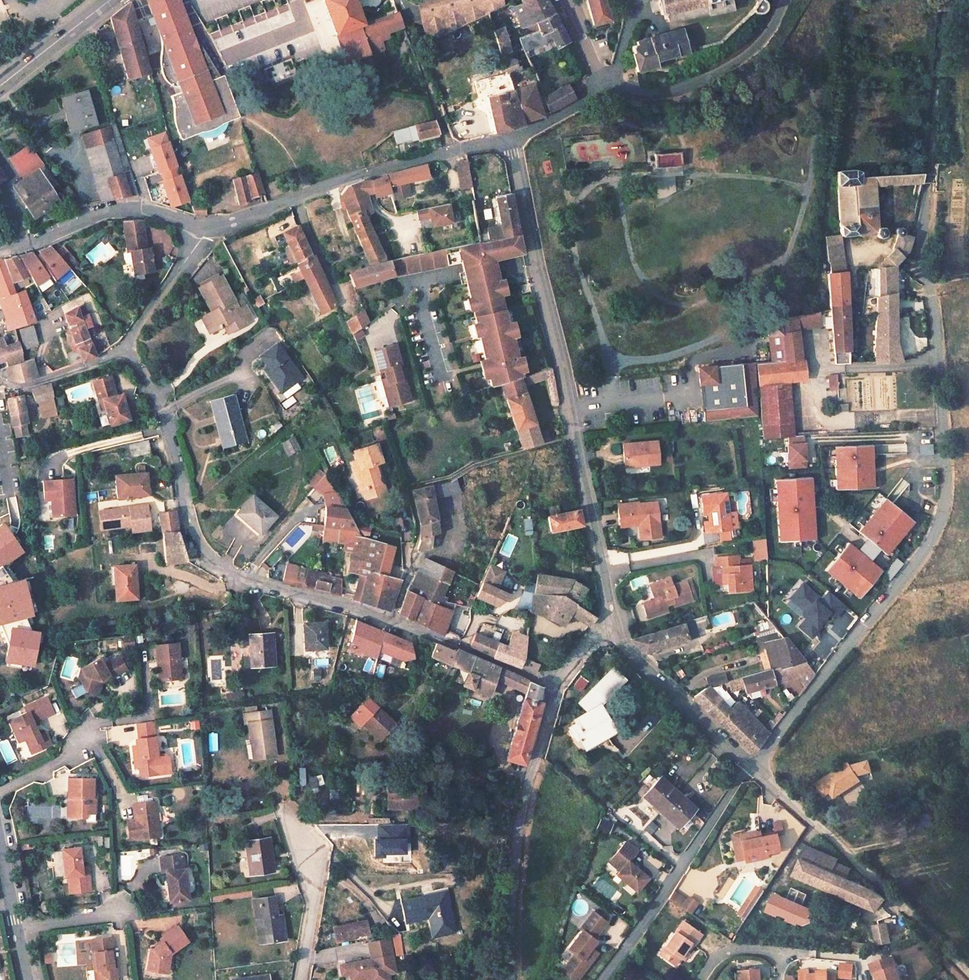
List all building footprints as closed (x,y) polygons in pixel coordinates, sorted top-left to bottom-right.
[(179,88),(180,87),(182,94),(172,98),(174,104),(175,114),(176,121),(180,128),(183,134),(188,140),(241,118),(225,77),(221,78),(210,83),(192,36),(178,0),(161,0),(147,5),(158,33),(156,41),(157,50),(158,56),(160,63),(163,70),(168,77),(173,83),(179,88)] [(355,0),(323,0),(336,34),(337,34),(340,33),(346,49),(379,36),(403,26),(398,12),(364,24),(357,6),(355,0)] [(423,14),(425,24),(443,20),(448,32),(487,13),(503,6),(502,0),(420,0),(423,14)] [(528,12),(549,4),(546,0),(522,0),(528,12)] [(612,19),(606,0),(586,0),(593,24),(612,19)] [(663,14),(668,13),(670,20),(707,11),(707,12),(732,5),(730,0),(659,0),(663,14)] [(756,8),(757,10),(760,12),(762,12),(765,11),(767,10),(769,8),(769,5),(769,2),(768,0),(761,0),(756,8)] [(127,78),(149,71),(129,1),(109,17),(127,78)] [(536,23),(539,29),(557,21),(553,12),(549,4),(528,12),(523,3),(515,6),(513,1),(503,6),(488,13),(501,54),(513,51),(503,30),(521,23),(523,28),(536,23)] [(443,20),(425,24),(429,40),(448,32),(443,20)] [(548,30),(556,48),(568,41),(557,21),(539,29),(541,33),(548,30)] [(661,59),(688,52),(687,46),(682,28),(635,41),(635,44),(633,46),(632,47),(632,51),(633,55),(634,62),(636,69),(662,64),(661,59)] [(347,63),(384,50),(379,36),(346,49),(340,33),(337,34),(347,63)] [(221,78),(192,36),(210,83),(221,78)] [(518,62),(511,58),(503,60),(508,73),(521,71),(518,62)] [(532,82),(513,89),(513,90),(524,121),(544,114),(532,82)] [(575,98),(567,84),(544,95),(550,112),(575,98)] [(513,90),(489,98),(501,133),(525,124),(513,90)] [(73,133),(96,126),(88,95),(64,101),(73,133)] [(395,143),(438,132),(434,119),(392,131),(395,143)] [(117,128),(83,138),(103,201),(130,195),(138,198),(117,128)] [(152,146),(160,171),(162,170),(179,164),(171,140),(152,146)] [(10,159),(25,179),(37,170),(44,165),(30,146),(10,159)] [(681,150),(654,154),(657,168),(683,164),(681,150)] [(456,161),(460,186),(471,184),(467,158),(456,161)] [(190,200),(179,164),(162,170),(165,179),(163,180),(172,206),(190,200)] [(411,192),(407,180),(428,174),(425,164),(385,175),(389,188),(394,203),(408,199),(406,193),(411,192)] [(25,179),(15,185),(36,214),(58,199),(37,170),(25,179)] [(874,230),(873,186),(921,183),(922,174),(866,177),(866,173),(861,173),(857,172),(854,172),(854,170),(837,171),(840,237),(825,237),(825,244),(842,243),(841,239),(874,237),(879,241),(884,238),(884,232),(879,229),(874,230)] [(239,205),(251,201),(250,197),(263,193),(259,182),(256,171),(232,179),(239,205)] [(372,179),(375,191),(389,188),(385,175),(372,179)] [(363,202),(368,198),(356,182),(345,185),(341,192),(355,190),(363,202)] [(70,185),(62,187),(66,200),(74,197),(70,185)] [(341,192),(348,215),(363,202),(355,190),(341,192)] [(501,226),(486,229),(489,240),(519,234),(511,192),(495,196),(501,226)] [(367,214),(373,215),(368,198),(363,202),(367,214)] [(367,214),(363,202),(348,215),(349,218),(365,255),(370,267),(385,262),(373,234),(371,234),(364,215),(367,214)] [(449,205),(416,211),(418,220),(431,217),(433,227),(453,223),(449,205)] [(142,220),(119,221),(123,237),(141,232),(142,220)] [(296,225),(283,231),(297,262),(310,256),(296,225)] [(897,238),(892,253),(878,269),(895,268),(895,265),(907,252),(911,237),(903,238),(903,235),(901,232),(899,231),(896,232),(895,234),(894,238),(897,238)] [(141,232),(123,237),(127,251),(129,250),(134,274),(153,271),(147,245),(144,246),(141,232)] [(522,253),(519,234),(489,240),(483,242),(389,261),(394,274),(394,278),(462,264),(465,276),(470,297),(473,310),(476,323),(479,336),(485,360),(489,378),(491,388),(521,377),(521,374),(517,360),(512,337),(510,338),(496,280),(498,280),(496,271),(493,258),(522,253)] [(842,243),(825,244),(826,261),(829,262),(830,272),(827,275),(830,309),(847,307),(847,276),(842,243)] [(38,251),(34,252),(50,276),(54,281),(69,268),(68,267),(65,264),(58,256),(49,246),(38,251)] [(65,250),(58,256),(65,264),(72,258),(65,250)] [(34,252),(19,256),(30,276),(36,286),(50,276),(34,252)] [(301,270),(291,274),(294,282),(305,277),(317,271),(320,269),(314,254),(310,256),(297,262),(301,270)] [(365,255),(360,256),(365,268),(370,267),(365,255)] [(19,256),(2,260),(12,283),(30,276),(19,256)] [(72,258),(65,264),(68,267),(75,261),(72,258)] [(5,298),(13,319),(7,321),(5,322),(5,324),(6,329),(13,327),(34,321),(24,290),(15,293),(1,260),(0,260),(0,300),(5,298)] [(353,287),(394,274),(389,261),(385,262),(370,267),(365,268),(366,269),(354,273),(349,275),(353,287)] [(874,346),(875,361),(897,361),(900,361),(897,342),(895,268),(878,269),(878,298),(876,299),(874,346)] [(323,277),(321,278),(317,271),(305,277),(321,311),(335,304),(323,277)] [(201,317),(209,332),(224,324),(230,321),(234,329),(246,323),(245,320),(252,316),(247,306),(240,310),(221,276),(199,288),(211,311),(201,317)] [(498,280),(496,280),(500,294),(501,294),(506,292),(503,279),(498,280)] [(253,299),(257,306),(263,302),(261,298),(260,295),(253,299)] [(470,297),(465,298),(468,311),(473,310),(470,297)] [(7,321),(13,319),(5,298),(0,300),(0,304),(7,321)] [(69,342),(75,340),(82,359),(97,355),(86,328),(93,325),(85,303),(64,312),(71,329),(65,331),(69,342)] [(848,362),(847,307),(830,309),(834,362),(848,362)] [(363,311),(346,320),(352,332),(369,322),(363,311)] [(801,328),(820,325),(818,312),(800,315),(801,328)] [(800,329),(801,328),(800,315),(780,319),(781,332),(768,334),(772,361),(802,358),(800,329)] [(781,332),(780,319),(767,321),(768,334),(781,332)] [(228,332),(234,329),(230,321),(224,324),(228,332)] [(509,324),(507,324),(510,338),(512,337),(517,336),(513,322),(509,324)] [(476,323),(471,324),(474,337),(479,336),(476,323)] [(32,325),(18,329),(23,348),(38,345),(32,325)] [(2,337),(0,337),(0,361),(6,359),(8,365),(23,361),(17,341),(5,345),(2,337)] [(277,343),(260,355),(269,368),(265,370),(277,387),(285,381),(289,387),(302,378),(277,343)] [(395,346),(373,352),(379,371),(383,370),(389,392),(386,398),(389,408),(411,402),(405,380),(402,381),(398,366),(401,366),(395,346)] [(757,379),(806,378),(806,357),(802,358),(772,361),(757,362),(757,379)] [(5,366),(8,378),(10,379),(19,381),(38,376),(32,359),(23,361),(8,365),(5,366)] [(522,359),(517,360),(521,374),(526,373),(522,359)] [(485,360),(478,362),(483,380),(489,378),(485,360)] [(756,362),(699,369),(704,421),(758,416),(756,362)] [(551,368),(519,379),(521,386),(545,379),(549,401),(557,400),(552,377),(551,368)] [(820,412),(839,411),(837,373),(829,373),(830,388),(819,389),(820,412)] [(108,415),(113,428),(132,421),(122,396),(117,398),(110,379),(93,386),(100,405),(104,404),(107,412),(108,415)] [(550,440),(547,432),(538,435),(521,386),(519,379),(500,385),(521,449),(550,440)] [(285,381),(277,387),(281,393),(289,387),(285,381)] [(785,420),(786,419),(784,382),(764,382),(766,420),(785,420)] [(31,390),(35,400),(41,398),(53,394),(48,383),(31,390)] [(10,397),(7,397),(13,425),(14,424),(16,434),(27,431),(26,422),(21,394),(10,397)] [(41,398),(47,413),(58,409),(53,394),(41,398)] [(232,396),(211,401),(222,444),(243,439),(232,396)] [(786,435),(785,420),(766,420),(766,437),(786,435)] [(271,435),(282,426),(278,421),(267,429),(271,435)] [(300,450),(294,438),(283,443),(288,456),(300,450)] [(658,463),(655,441),(621,445),(623,463),(639,461),(640,465),(658,463)] [(149,442),(129,446),(132,460),(152,455),(149,442)] [(805,467),(804,443),(787,444),(789,468),(805,467)] [(872,444),(834,446),(836,489),(873,487),(872,444)] [(934,453),(934,444),(921,444),(921,453),(934,453)] [(359,469),(353,470),(360,491),(361,491),(364,500),(384,494),(381,484),(379,485),(374,466),(379,464),(374,446),(353,452),(359,469)] [(145,466),(139,467),(140,472),(116,474),(117,487),(146,484),(145,466)] [(811,476),(775,479),(779,541),(815,539),(811,476)] [(74,480),(44,482),(45,500),(48,500),(56,500),(57,517),(76,516),(74,480)] [(450,482),(445,483),(448,496),(457,494),(450,482)] [(445,483),(436,485),(439,498),(448,496),(445,483)] [(118,497),(149,495),(149,484),(146,484),(117,487),(117,488),(118,497)] [(436,485),(429,486),(431,500),(439,498),(436,485)] [(420,550),(429,552),(430,535),(437,533),(429,486),(410,491),(418,525),(418,531),(418,538),(414,549),(420,550)] [(702,495),(704,511),(706,511),(707,519),(705,519),(707,530),(730,527),(725,492),(702,495)] [(323,506),(322,525),(337,527),(353,529),(334,495),(319,496),(323,506)] [(251,527),(259,535),(275,517),(251,497),(237,513),(252,526),(251,527)] [(912,522),(884,499),(858,531),(885,554),(912,522)] [(56,500),(48,500),(50,521),(57,520),(57,517),(56,500)] [(638,526),(640,525),(641,530),(638,532),(639,540),(659,538),(655,503),(618,508),(620,528),(638,526)] [(148,504),(106,510),(108,528),(132,525),(133,533),(151,530),(148,504)] [(108,528),(106,510),(99,511),(101,529),(108,528)] [(578,510),(547,516),(550,531),(581,525),(578,510)] [(162,532),(164,562),(186,559),(178,532),(176,515),(175,511),(159,512),(162,532)] [(486,512),(478,552),(491,558),(510,517),(486,512)] [(243,528),(232,518),(215,536),(226,546),(243,528)] [(337,527),(322,525),(323,543),(337,545),(337,527)] [(353,529),(337,527),(337,545),(354,547),(354,542),(359,540),(353,529)] [(0,536),(0,574),(8,572),(18,570),(10,534),(0,536)] [(763,537),(750,539),(753,560),(766,558),(763,537)] [(354,547),(352,564),(362,566),(367,550),(361,539),(359,540),(354,542),(354,547)] [(385,577),(392,549),(361,539),(367,550),(362,566),(361,571),(385,577)] [(882,571),(848,542),(825,569),(859,598),(882,571)] [(721,567),(722,578),(727,578),(727,583),(728,590),(752,588),(750,563),(740,564),(739,558),(739,554),(714,557),(716,567),(721,567)] [(453,571),(429,562),(420,560),(411,580),(428,586),(431,579),(446,584),(448,585),(453,571)] [(134,563),(112,565),(114,599),(135,597),(134,563)] [(304,588),(336,596),(339,597),(340,594),(340,581),(327,578),(328,573),(294,565),(290,584),(299,587),(304,588)] [(503,572),(488,566),(474,596),(497,607),(512,597),(495,589),(503,572)] [(281,579),(282,571),(273,570),(272,578),(281,579)] [(367,579),(363,596),(356,594),(354,601),(389,612),(399,581),(385,577),(361,571),(360,577),(361,577),(367,579)] [(0,574),(0,581),(10,579),(8,572),(0,574)] [(547,595),(552,576),(537,573),(531,594),(547,595)] [(563,597),(571,580),(552,576),(547,595),(563,597)] [(363,596),(367,579),(361,577),(356,594),(363,596)] [(443,602),(444,598),(440,597),(446,584),(431,579),(428,586),(411,580),(406,592),(435,603),(438,606),(441,607),(443,602)] [(576,605),(586,589),(571,580),(563,597),(576,605)] [(666,605),(672,604),(673,607),(691,601),(686,582),(672,587),(670,580),(653,585),(657,599),(654,600),(643,603),(647,617),(668,611),(666,605)] [(518,607),(527,608),(530,583),(521,582),(518,607)] [(834,617),(845,604),(828,590),(821,599),(802,583),(794,592),(801,597),(797,603),(805,610),(809,613),(806,617),(799,626),(811,636),(823,622),(821,620),(819,619),(822,615),(824,616),(828,611),(834,617)] [(430,629),(443,635),(452,604),(443,602),(441,607),(438,606),(435,603),(406,592),(405,595),(399,615),(430,629)] [(797,603),(801,597),(794,592),(790,597),(797,603)] [(541,615),(562,627),(570,614),(589,626),(596,617),(576,605),(563,597),(547,595),(531,594),(530,594),(530,614),(541,615)] [(705,615),(693,619),(696,630),(708,626),(705,615)] [(850,628),(837,617),(826,630),(838,641),(850,628)] [(697,637),(692,620),(631,640),(644,652),(697,637)] [(307,651),(324,650),(323,625),(304,625),(304,634),(303,634),(304,646),(307,646),(307,651)] [(526,638),(513,633),(507,647),(524,654),(526,638)] [(131,634),(122,637),(123,645),(132,643),(131,634)] [(498,644),(475,634),(469,646),(484,652),(484,653),(493,657),(498,644)] [(273,635),(249,636),(251,668),(274,667),(273,635)] [(781,635),(765,640),(774,656),(769,660),(774,668),(802,661),(781,635)] [(162,660),(164,679),(183,677),(179,641),(156,644),(158,660),(162,660)] [(465,683),(484,690),(488,680),(519,693),(495,753),(523,764),(548,701),(540,698),(543,688),(545,685),(492,665),(472,657),(456,650),(438,643),(432,659),(468,673),(465,683)] [(507,647),(498,644),(493,657),(520,668),(520,666),(523,659),(524,654),(507,647)] [(111,676),(127,668),(120,655),(105,663),(101,657),(83,666),(87,675),(86,683),(84,684),(74,689),(78,697),(89,692),(101,695),(104,682),(102,678),(110,674),(111,676)] [(536,672),(540,665),(523,659),(520,666),(536,672)] [(744,686),(746,692),(812,673),(802,661),(774,668),(729,680),(738,689),(744,686)] [(86,683),(87,675),(83,666),(79,676),(84,684),(86,683)] [(312,668),(312,679),(319,679),(320,668),(312,668)] [(607,739),(616,733),(599,706),(604,701),(622,681),(611,670),(579,705),(580,706),(586,712),(588,715),(574,724),(566,729),(574,741),(577,739),(582,747),(604,734),(607,739)] [(724,672),(705,677),(708,686),(726,681),(724,672)] [(579,675),(572,686),(580,690),(586,679),(579,675)] [(746,711),(737,701),(729,708),(708,686),(692,698),(722,725),(752,752),(760,743),(738,718),(746,711)] [(242,689),(224,692),(225,701),(243,698),(242,689)] [(38,733),(33,721),(53,713),(46,695),(24,705),(26,711),(12,717),(22,738),(24,737),(28,746),(33,744),(36,749),(46,745),(43,738),(47,736),(45,730),(38,733)] [(393,726),(364,700),(348,718),(359,727),(363,724),(381,739),(393,726)] [(586,712),(572,720),(574,724),(588,715),(586,712)] [(248,727),(253,761),(275,759),(269,713),(243,716),(244,727),(248,727)] [(9,718),(18,740),(22,738),(12,717),(9,718)] [(188,729),(199,728),(198,719),(188,720),(188,729)] [(152,721),(136,723),(139,742),(136,746),(133,746),(134,758),(138,757),(140,776),(160,773),(159,767),(170,765),(168,757),(164,754),(157,755),(152,721)] [(823,775),(820,771),(812,776),(815,780),(811,783),(815,789),(830,780),(826,773),(823,775)] [(662,773),(646,791),(680,822),(696,805),(662,773)] [(71,796),(70,817),(84,817),(84,812),(93,812),(93,796),(92,796),(92,776),(68,776),(67,796),(71,796)] [(403,781),(390,781),(391,794),(398,794),(399,801),(391,801),(391,813),(421,812),(421,809),(421,802),(429,802),(428,790),(408,790),(408,776),(403,776),(403,781)] [(131,838),(161,834),(156,799),(138,802),(140,819),(136,820),(135,818),(128,819),(131,838)] [(93,812),(84,812),(84,817),(84,820),(93,820),(93,812)] [(599,817),(596,829),(609,832),(612,820),(599,817)] [(643,827),(649,834),(658,826),(652,820),(643,827)] [(743,861),(765,856),(765,853),(778,850),(774,834),(758,837),(757,833),(748,835),(748,833),(737,835),(738,840),(743,861)] [(267,840),(245,843),(249,877),(272,874),(267,840)] [(738,840),(727,842),(732,863),(743,861),(738,840)] [(625,841),(608,862),(619,871),(616,875),(636,891),(647,878),(627,861),(636,850),(625,841)] [(62,850),(66,877),(68,876),(70,892),(91,889),(88,867),(83,867),(80,847),(62,850)] [(808,848),(802,860),(833,873),(837,863),(838,861),(808,848)] [(166,868),(169,898),(189,896),(186,866),(184,866),(182,853),(160,855),(162,869),(166,868)] [(802,860),(795,876),(832,891),(839,876),(833,873),(802,860)] [(843,866),(837,863),(833,873),(839,876),(843,866)] [(850,869),(843,866),(839,876),(846,879),(850,869)] [(846,879),(839,876),(832,891),(855,901),(863,886),(846,879)] [(879,893),(863,886),(855,901),(877,910),(885,900),(879,893)] [(687,898),(673,889),(667,897),(682,907),(687,898)] [(699,903),(689,896),(682,907),(692,914),(699,903)] [(434,939),(454,935),(444,897),(431,900),(432,904),(426,905),(425,901),(401,907),(406,927),(430,921),(434,939)] [(756,902),(749,897),(739,911),(746,916),(756,902)] [(254,922),(258,947),(271,945),(284,943),(281,917),(276,918),(273,900),(252,903),(254,922)] [(607,923),(594,912),(581,929),(583,931),(569,949),(576,955),(568,964),(582,975),(597,956),(590,951),(592,948),(597,942),(594,939),(607,923)] [(364,916),(330,925),(333,937),(367,929),(364,916)] [(681,954),(691,940),(695,943),(702,932),(683,918),(666,943),(671,947),(666,955),(676,962),(681,954)] [(886,924),(874,926),(877,944),(890,942),(886,924)] [(162,943),(152,950),(150,950),(147,972),(163,974),(166,961),(169,962),(170,955),(189,942),(178,927),(160,940),(162,943)] [(95,969),(94,969),(95,979),(97,979),(116,978),(111,936),(90,938),(92,951),(93,951),(95,969)] [(685,956),(695,943),(691,940),(681,954),(685,956)] [(853,952),(866,953),(867,944),(854,942),(853,952)] [(76,945),(78,964),(91,963),(90,943),(76,945)] [(666,943),(660,951),(666,955),(671,947),(666,943)] [(369,951),(372,967),(340,973),(342,979),(389,979),(388,976),(396,975),(391,947),(369,951)] [(43,962),(51,962),(49,951),(41,952),(43,962)] [(880,979),(899,979),(891,954),(869,961),(872,970),(874,969),(877,968),(879,975),(880,979)] [(838,978),(853,978),(853,961),(838,961),(838,978)] [(564,970),(577,979),(578,979),(582,975),(568,964),(564,970)] [(756,967),(736,969),(737,979),(757,979),(756,967)] [(820,971),(807,971),(807,968),(800,969),(801,979),(835,979),(834,979),(828,979),(827,973),(827,970),(820,971)]
